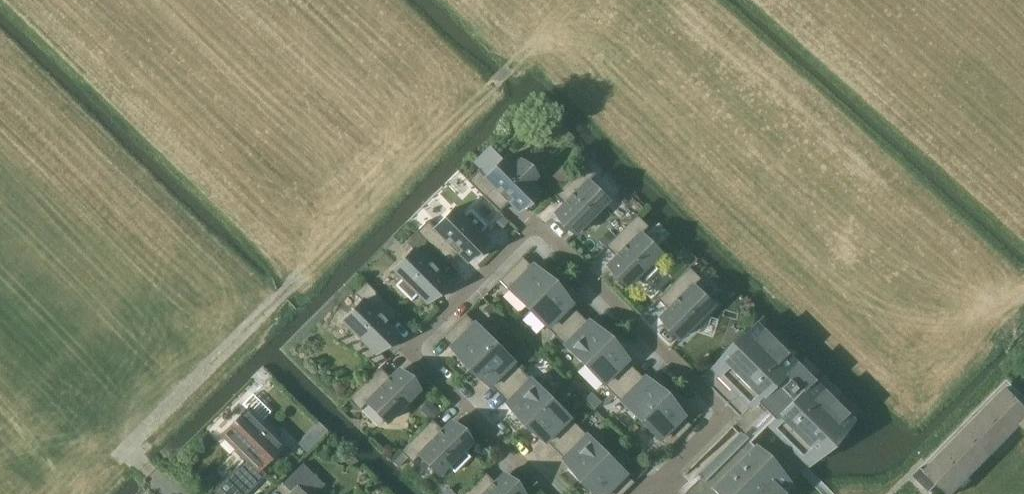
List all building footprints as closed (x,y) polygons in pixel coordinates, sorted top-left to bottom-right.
[(479,169),(468,180),(499,211),(507,203),(513,197),(523,207),(539,191),(530,181),(537,174),(521,159),(514,166),(505,157),(486,176),(479,169)] [(585,162),(553,193),(562,202),(567,208),(558,217),(574,234),(608,200),(588,180),(596,173),(585,162)] [(428,219),(417,230),(448,262),(457,253),(462,248),(472,257),(488,241),(479,232),(486,225),(471,209),(464,216),(454,207),(435,226),(428,219)] [(637,214),(606,246),(614,254),(620,260),(610,270),(626,286),(635,277),(642,284),(658,268),(651,261),(660,252),(641,232),(648,225),(637,214)] [(413,249),(394,268),(403,277),(396,284),(411,299),(418,292),(428,302),(444,285),(434,276),(440,270),(448,262),(417,230),(406,241),(413,249)] [(528,307),(553,282),(541,270),(539,272),(531,265),(527,270),(518,261),(500,279),(528,307)] [(672,312),(662,322),(678,338),(712,304),(693,285),(700,278),(689,267),(666,289),(675,298),(666,307),(672,312)] [(362,299),(343,319),(377,353),(393,336),(383,327),(388,321),(380,313),(388,304),(366,281),(355,292),(362,299)] [(556,335),(574,317),(565,309),(570,304),(563,296),(565,294),(553,282),(528,307),(556,335)] [(468,367),(494,341),(466,313),(448,331),(456,340),(451,345),(459,352),(456,355),(468,367)] [(584,363),(609,338),(597,326),(595,328),(588,321),(583,326),(574,317),(556,335),(584,363)] [(853,421),(755,323),(712,366),(753,407),(762,398),(777,413),(768,423),(809,464),(853,421)] [(612,391),(630,373),(621,365),(626,360),(619,352),(621,350),(609,338),(584,363),(612,391)] [(504,387),(522,369),(494,341),(468,367),(480,379),(483,376),(490,384),(495,379),(504,387)] [(380,366),(349,398),(360,409),(367,402),(386,421),(420,387),(404,371),(394,381),(389,375),(380,366)] [(524,423),(550,397),(522,369),(504,387),(513,396),(508,401),(515,408),(512,411),(524,423)] [(640,419),(665,394),(653,382),(651,384),(644,377),(639,382),(630,373),(612,391),(640,419)] [(1009,386),(926,469),(923,465),(915,473),(931,490),(939,482),(951,493),(1023,422),(1023,424),(1023,400),(1009,386)] [(665,394),(640,419),(668,447),(686,429),(677,421),(682,416),(675,408),(677,406),(665,394)] [(560,443),(578,425),(550,397),(524,423),(536,435),(539,432),(546,439),(551,434),(560,443)] [(261,468),(285,444),(274,433),(277,431),(265,418),(262,421),(248,408),(221,435),(245,459),(230,474),(248,492),(266,474),(261,468)] [(402,451),(393,460),(398,466),(407,456),(412,461),(419,454),(438,473),(448,464),(455,471),(469,457),(462,450),(472,439),(456,423),(447,433),(441,428),(432,419),(401,450),(402,451)] [(580,479),(606,453),(578,425),(560,443),(569,452),(564,457),(571,464),(568,467),(580,479)] [(791,482),(747,438),(705,481),(706,482),(694,493),(779,493),(791,482)] [(580,479),(592,491),(595,488),(601,493),(604,493),(607,490),(611,493),(621,493),(634,481),(606,453),(580,479)] [(324,484),(303,464),(283,485),(292,493),(315,493),(324,484)] [(509,476),(503,470),(485,489),(476,480),(462,493),(522,493),(525,492),(509,476)]
